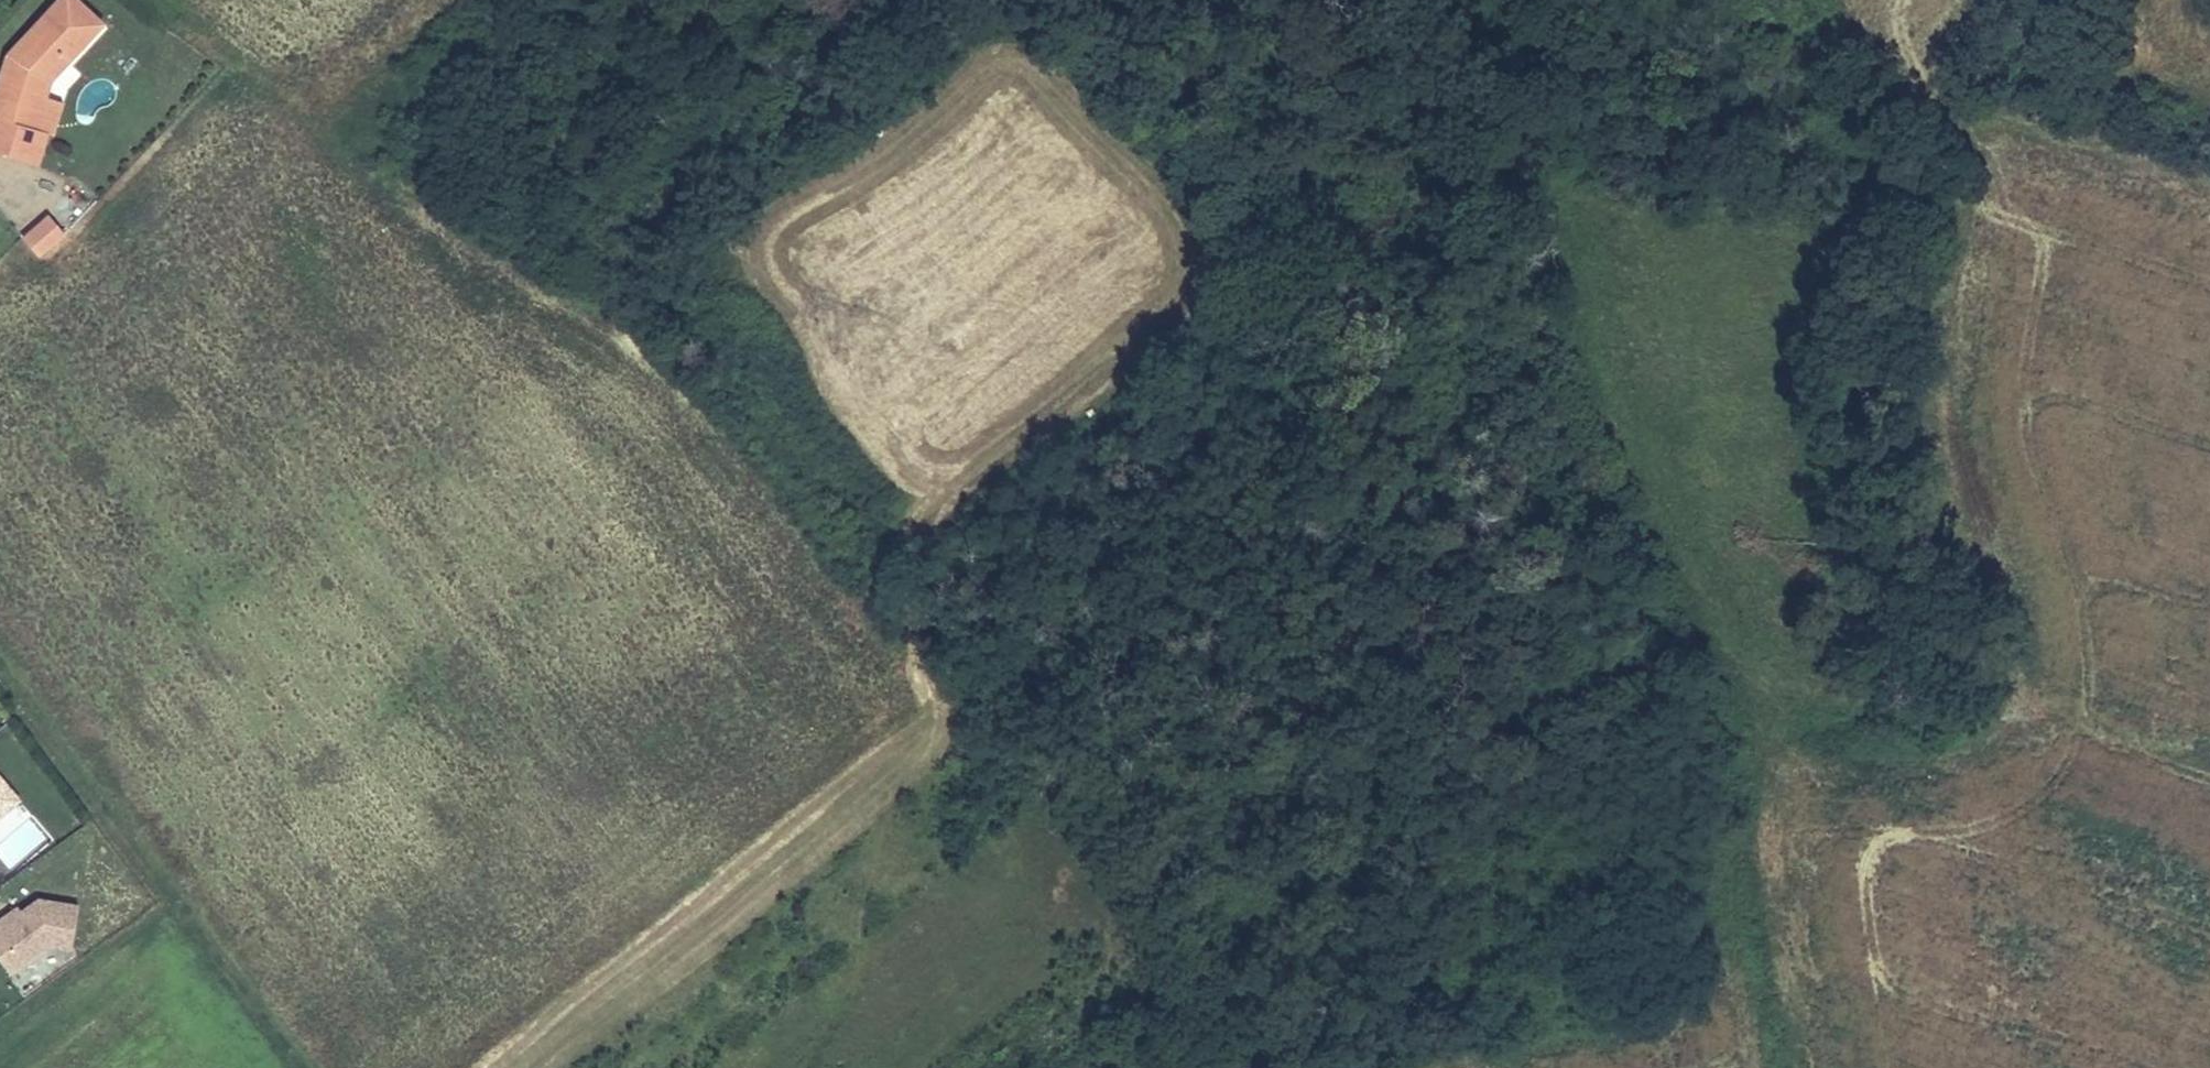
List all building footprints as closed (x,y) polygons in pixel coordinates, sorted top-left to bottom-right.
[(113,26),(85,0),(71,0),(28,46),(36,54),(23,67),(17,61),(0,116),(0,151),(48,165),(57,134),(46,131),(56,99),(61,82),(113,26)] [(28,46),(18,57),(17,61),(23,67),(36,54),(28,46)] [(46,131),(57,134),(62,136),(72,104),(56,99),(46,131)] [(38,233),(54,249),(59,243),(43,228),(38,233)] [(21,250),(34,268),(54,249),(38,233),(21,250)] [(0,777),(0,826),(25,806),(0,777)] [(0,921),(0,965),(13,983),(50,953),(74,956),(83,907),(38,901),(22,913),(18,908),(0,921)]
